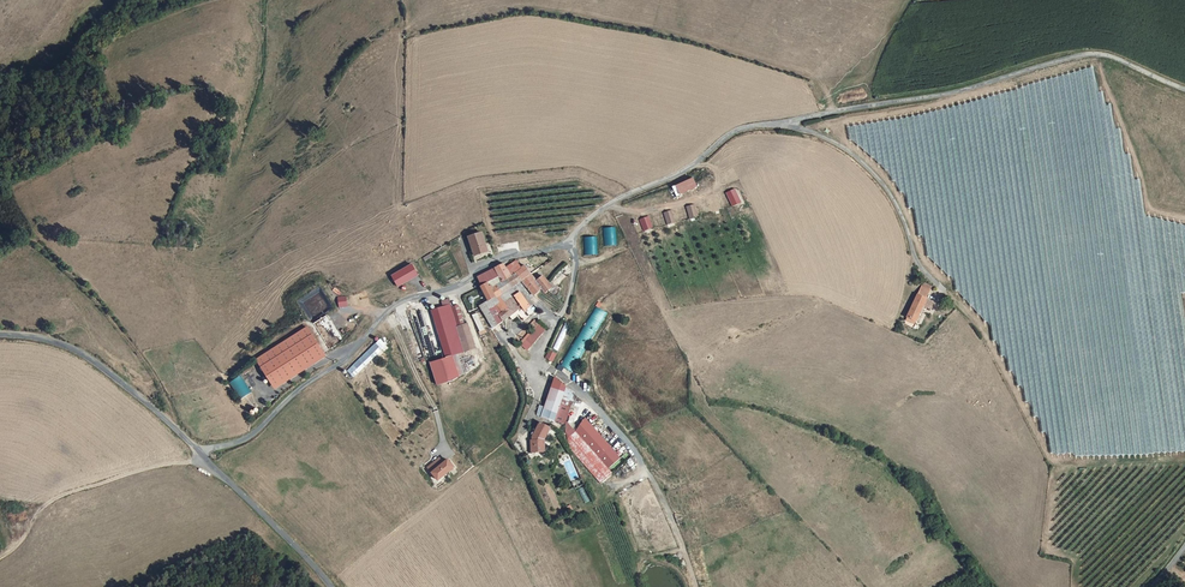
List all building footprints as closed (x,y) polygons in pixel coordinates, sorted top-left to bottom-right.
[(696,181),(677,187),(681,196),(699,189),(696,181)] [(725,191),(731,205),(741,201),(734,187),(725,191)] [(711,212),(720,209),(717,198),(708,200),(711,212)] [(687,218),(698,216),(696,207),(685,209),(687,218)] [(663,212),(666,224),(674,222),(672,210),(663,212)] [(649,216),(638,219),(642,231),(652,228),(649,216)] [(603,246),(616,245),(616,227),(602,227),(603,246)] [(482,236),(468,240),(475,260),(489,255),(482,236)] [(584,255),(597,254),(596,236),(583,236),(584,255)] [(524,284),(536,299),(544,292),(538,284),(535,280),(527,268),(523,271),(518,264),(507,271),(512,278),(509,281),(516,291),(524,284)] [(414,265),(407,269),(412,277),(413,280),(420,276),(414,265)] [(407,269),(394,276),(398,284),(412,277),(407,269)] [(483,288),(487,285),(499,278),(496,270),(489,274),(484,277),(480,279),(483,288)] [(412,277),(398,284),(400,287),(413,280),(412,277)] [(540,283),(538,284),(544,292),(548,296),(554,290),(545,279),(540,283)] [(481,289),(486,299),(492,294),(487,285),(483,288),(481,289)] [(932,290),(923,286),(918,296),(927,300),(932,290)] [(496,301),(500,306),(498,308),(501,312),(511,305),(505,296),(496,301)] [(934,303),(927,300),(918,296),(904,326),(913,331),(923,309),(930,312),(934,303)] [(441,362),(449,385),(459,381),(459,380),(466,377),(458,357),(477,352),(470,326),(465,327),(460,308),(453,309),(450,300),(443,302),(444,308),(432,311),(445,361),(441,362)] [(515,323),(521,318),(519,315),(511,305),(501,312),(503,316),(499,320),(503,326),(511,320),(515,323)] [(573,371),(606,315),(595,308),(562,364),(573,371)] [(328,317),(320,318),(321,322),(325,322),(326,327),(330,326),(328,317)] [(975,328),(979,326),(975,318),(971,321),(975,328)] [(536,321),(517,342),(526,350),(545,330),(536,321)] [(562,322),(553,349),(559,351),(568,325),(562,322)] [(516,336),(521,340),(527,332),(523,328),(516,336)] [(278,393),(329,362),(312,334),(260,365),(278,393)] [(376,345),(381,351),(388,344),(382,338),(376,345)] [(350,371),(356,377),(381,351),(376,345),(350,371)] [(551,351),(546,358),(552,361),(556,354),(551,351)] [(449,385),(441,362),(431,365),(438,389),(449,385)] [(567,384),(570,377),(557,370),(553,377),(567,384)] [(229,383),(240,400),(251,392),(240,375),(229,383)] [(555,424),(566,392),(567,390),(557,380),(546,410),(541,408),(538,418),(555,424)] [(565,427),(574,402),(572,401),(574,398),(566,392),(555,424),(565,427)] [(623,461),(585,417),(575,431),(567,438),(568,444),(601,483),(612,474),(610,472),(623,461)] [(629,456),(599,421),(595,424),(625,460),(629,456)] [(545,444),(551,432),(541,426),(535,437),(535,444),(531,444),(532,456),(546,455),(545,444)] [(443,458),(432,467),(442,480),(458,467),(452,459),(447,463),(443,458)] [(584,487),(577,489),(583,503),(590,500),(584,487)]
